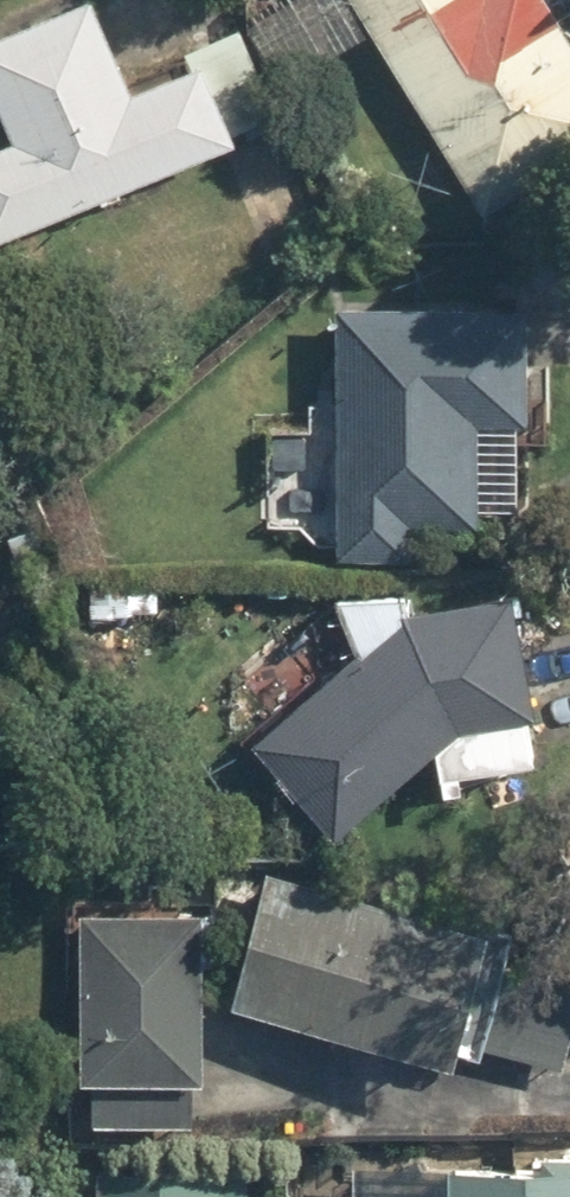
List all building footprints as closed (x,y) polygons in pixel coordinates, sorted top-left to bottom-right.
[(272,124),(234,31),(189,49),(193,60),(129,86),(95,0),(77,0),(0,31),(0,119),(8,138),(0,142),(0,234),(272,124)] [(339,0),(264,0),(248,9),(293,83),(364,40),(339,0)] [(479,208),(569,152),(569,0),(351,0),(479,208)] [(525,309),(340,306),(337,553),(403,554),(403,510),(470,511),(471,417),(523,418),(525,309)] [(333,837),(432,755),(533,761),(525,711),(537,709),(518,592),(405,611),(404,593),(336,599),(342,665),(251,748),(333,837)] [(481,1047),(567,1069),(569,1057),(569,978),(503,961),(510,934),(254,869),(220,1004),(475,1070),(481,1047)] [(80,1073),(90,1074),(88,1124),(189,1129),(191,1078),(203,1078),(210,914),(87,909),(80,1073)] [(445,1165),(444,1196),(569,1196),(569,1168),(445,1165)]
